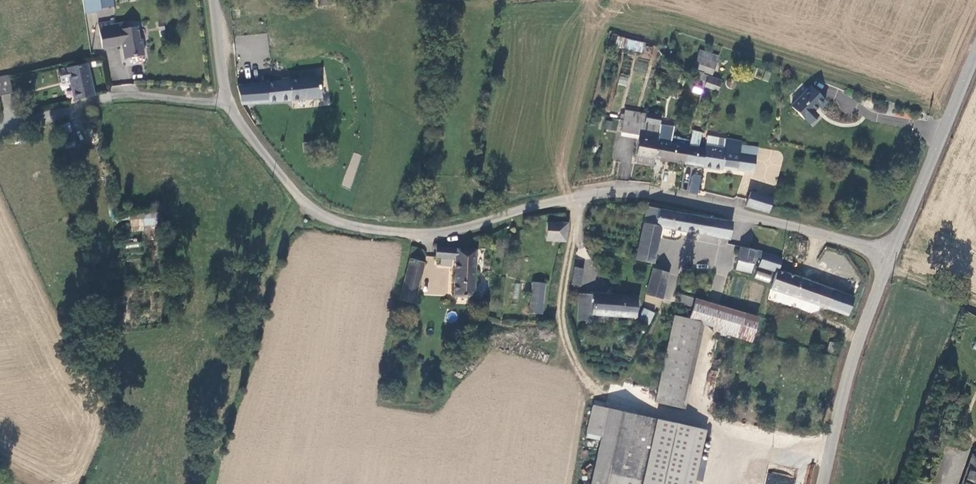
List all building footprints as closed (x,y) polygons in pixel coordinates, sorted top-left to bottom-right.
[(97,12),(98,17),(115,14),(113,0),(83,0),(85,14),(97,12)] [(100,31),(102,48),(122,45),(124,59),(144,55),(141,40),(139,40),(137,27),(127,28),(126,22),(115,24),(114,21),(98,23),(100,31)] [(642,53),(644,42),(617,36),(615,46),(642,53)] [(699,50),(692,69),(702,74),(710,77),(718,58),(699,50)] [(93,96),(86,64),(66,68),(69,82),(74,101),(93,96)] [(69,82),(66,68),(58,70),(61,84),(69,82)] [(705,82),(703,87),(715,92),(720,81),(710,77),(702,74),(700,80),(705,82)] [(0,78),(0,96),(11,93),(7,76),(0,78)] [(321,98),(318,78),(237,85),(242,102),(321,98)] [(110,84),(110,91),(135,92),(135,84),(110,84)] [(693,85),(691,92),(701,95),(703,88),(693,85)] [(823,102),(806,86),(787,107),(804,124),(813,114),(810,112),(815,107),(817,109),(823,102)] [(642,122),(644,113),(623,108),(617,129),(638,135),(642,122)] [(616,131),(617,121),(606,120),(605,130),(616,131)] [(657,127),(642,122),(638,135),(631,163),(651,167),(652,159),(652,152),(654,141),(657,127)] [(686,146),(684,146),(681,164),(699,167),(701,149),(696,148),(700,134),(690,132),(687,142),(686,146)] [(738,141),(704,136),(701,149),(699,167),(719,170),(719,167),(750,172),(753,155),(736,152),(738,144),(738,141)] [(671,137),(669,144),(684,146),(686,146),(687,142),(678,139),(677,138),(671,137)] [(684,146),(669,144),(654,141),(652,152),(652,159),(681,164),(684,146)] [(754,147),(738,144),(736,152),(753,155),(754,147)] [(694,195),(697,177),(693,176),(692,183),(689,182),(687,193),(694,195)] [(766,210),(769,198),(747,193),(743,207),(765,213),(766,210)] [(646,209),(635,257),(652,261),(660,226),(726,238),(729,222),(646,209)] [(157,214),(131,214),(131,231),(144,231),(144,225),(157,225),(157,214)] [(565,222),(546,220),(544,240),(562,242),(565,222)] [(749,256),(750,249),(736,245),(731,267),(745,271),(749,256)] [(475,251),(435,249),(434,259),(455,260),(452,296),(452,298),(472,299),(475,251)] [(757,259),(759,252),(750,249),(749,256),(757,259)] [(777,258),(765,254),(759,252),(757,259),(755,266),(773,271),(777,258)] [(424,260),(409,257),(402,286),(416,289),(424,260)] [(572,284),(580,286),(583,268),(575,266),(572,284)] [(647,294),(662,299),(669,274),(654,270),(647,294)] [(769,283),(772,275),(757,270),(754,278),(769,283)] [(842,317),(849,299),(773,271),(768,290),(842,317)] [(532,283),(528,313),(541,314),(544,285),(532,283)] [(398,300),(413,304),(416,289),(402,286),(398,300)] [(692,304),(694,297),(676,292),(674,299),(692,304)] [(634,317),(635,297),(576,295),(575,322),(579,322),(581,316),(590,316),(634,317)] [(734,335),(742,310),(694,297),(692,304),(687,321),(696,324),(697,322),(711,325),(710,328),(734,335)] [(647,324),(652,312),(646,309),(641,321),(647,324)] [(755,314),(742,310),(734,335),(748,339),(755,314)] [(687,321),(671,317),(654,403),(678,408),(696,324),(687,321)] [(600,441),(590,483),(693,483),(704,430),(591,407),(585,438),(600,441)] [(970,455),(960,483),(975,483),(975,457),(970,455)] [(765,483),(793,483),(795,478),(768,472),(765,483)]
